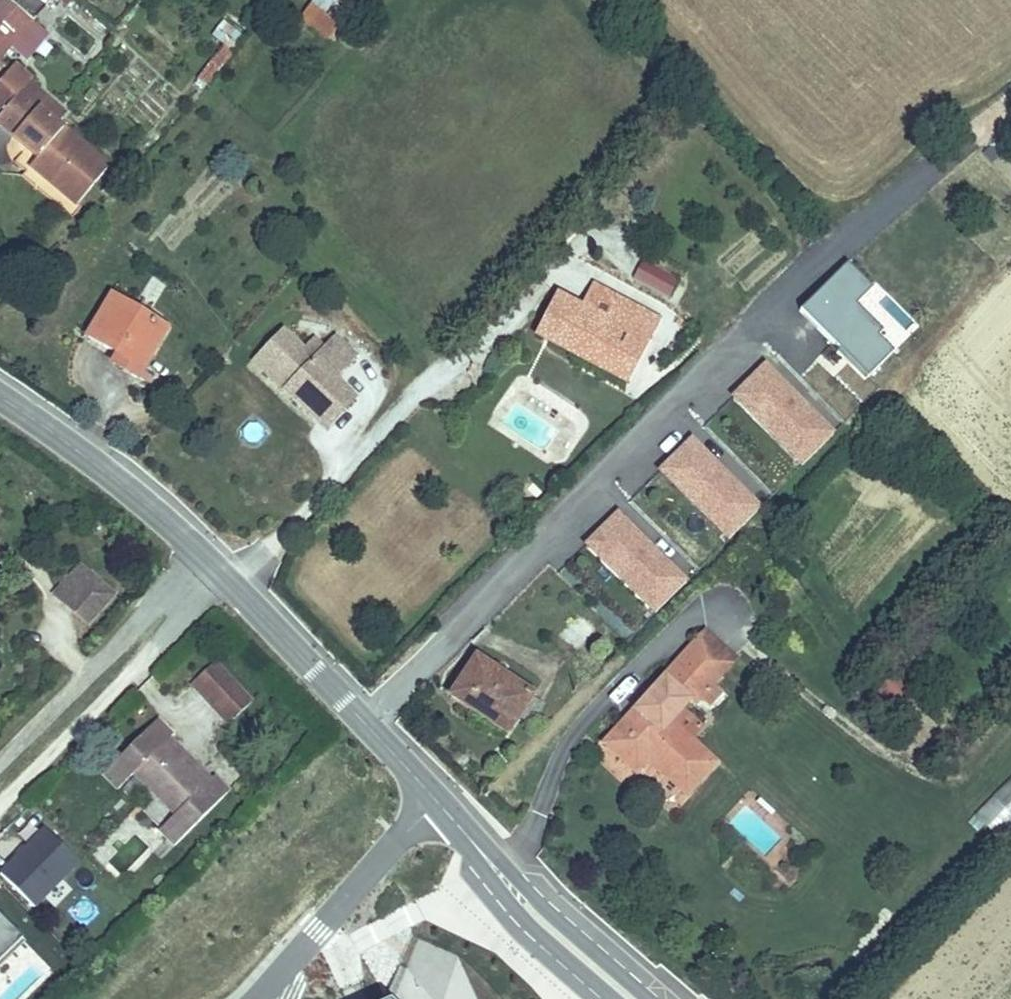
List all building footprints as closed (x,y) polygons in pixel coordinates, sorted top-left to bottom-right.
[(34,5),(27,0),(0,0),(0,56),(34,5)] [(322,0),(309,0),(302,9),(331,31),(342,16),(322,0)] [(197,79),(210,87),(244,35),(222,20),(210,37),(220,43),(197,79)] [(27,77),(31,79),(37,68),(42,58),(29,49),(4,85),(17,95),(27,77)] [(31,79),(50,91),(56,80),(37,68),(31,79)] [(7,111),(48,139),(75,107),(50,91),(31,79),(27,77),(17,95),(7,111)] [(127,144),(75,107),(48,139),(54,142),(48,150),(70,164),(99,184),(127,144)] [(70,164),(48,150),(40,162),(62,177),(70,164)] [(669,299),(681,278),(644,258),(632,279),(669,299)] [(166,321),(109,290),(85,333),(110,346),(105,354),(138,372),(166,321)] [(542,340),(598,376),(608,361),(627,373),(657,327),(613,300),(600,321),(556,293),(542,315),(553,322),(542,340)] [(553,322),(542,315),(531,333),(542,340),(553,322)] [(285,329),(258,358),(318,413),(335,394),(347,405),(361,390),(339,369),(358,348),(338,330),(327,342),(317,333),(304,347),(285,329)] [(608,361),(598,376),(617,388),(627,373),(608,361)] [(760,366),(731,398),(801,468),(837,432),(760,366)] [(335,394),(318,413),(330,424),(347,405),(335,394)] [(692,438),(657,470),(725,541),(762,505),(692,438)] [(8,511),(0,503),(0,519),(8,511)] [(619,510),(583,545),(653,614),(688,579),(619,510)] [(67,606),(95,580),(87,571),(59,597),(67,606)] [(117,603),(95,580),(67,606),(89,629),(117,603)] [(597,630),(571,615),(557,639),(583,653),(597,630)] [(710,624),(703,632),(735,658),(742,650),(710,624)] [(703,632),(666,676),(698,703),(735,658),(703,632)] [(253,701),(217,662),(190,684),(229,723),(253,701)] [(527,695),(475,663),(453,697),(505,729),(527,695)] [(653,695),(611,744),(640,768),(650,756),(695,794),(721,764),(696,743),(711,724),(690,707),(680,718),(653,695)] [(208,783),(167,743),(177,734),(157,714),(96,774),(119,797),(133,782),(169,818),(155,832),(176,853),(234,796),(214,776),(208,783)] [(1010,822),(1010,774),(972,809),(996,835),(1010,822)] [(45,828),(0,873),(0,875),(38,911),(81,863),(45,828)] [(0,916),(0,964),(24,940),(0,916)]
